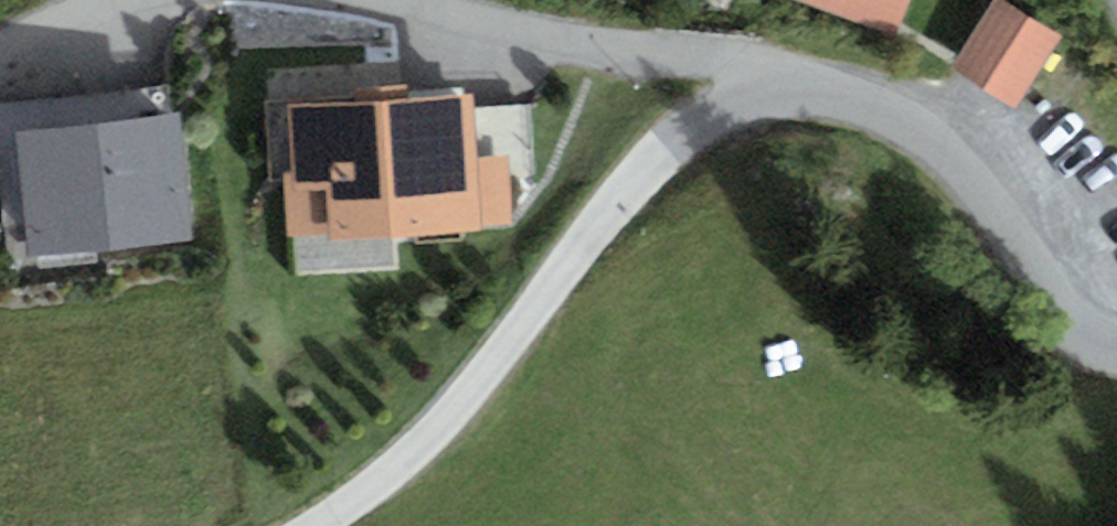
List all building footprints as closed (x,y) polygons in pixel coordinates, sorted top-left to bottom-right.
[(898,33),(910,0),(805,0),(898,33)] [(1029,14),(1006,0),(993,0),(951,67),(983,87),(1029,14)] [(1064,36),(1029,14),(983,87),(1018,109),(1064,36)] [(0,104),(0,173),(11,262),(192,240),(173,83),(0,104)] [(353,101),(267,106),(271,180),(286,179),(291,271),(392,265),(391,235),(516,228),(512,155),(475,157),(472,107),(471,94),(408,98),(407,84),(352,87),(353,101)] [(529,103),(472,107),(475,157),(512,155),(532,154),(529,103)]
